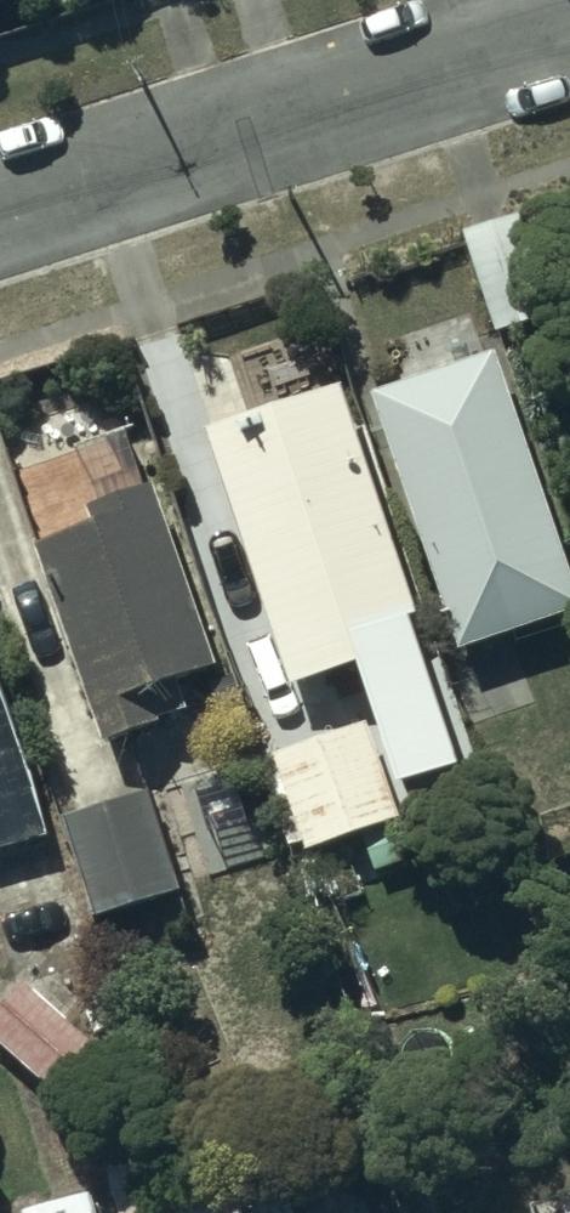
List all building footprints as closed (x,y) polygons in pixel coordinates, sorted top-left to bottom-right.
[(463,230),(494,329),(551,312),(521,212),(463,230)] [(569,609),(569,596),(485,356),(366,398),(455,649),(569,609)] [(200,429),(282,684),(418,640),(336,386),(200,429)] [(28,548),(95,740),(162,716),(151,684),(211,663),(148,484),(80,508),(87,527),(28,548)] [(0,702),(0,851),(56,834),(37,765),(25,769),(17,738),(10,740),(0,702)] [(364,725),(266,757),(296,850),(395,817),(364,725)] [(59,820),(88,917),(178,890),(150,794),(59,820)] [(101,1068),(105,1063),(15,982),(0,999),(0,1052),(64,1109),(72,1100),(88,1115),(118,1082),(101,1068)] [(117,1212),(152,1212),(173,1208),(161,1155),(107,1167),(117,1212)] [(28,1212),(104,1212),(96,1187),(26,1208),(28,1212)]
